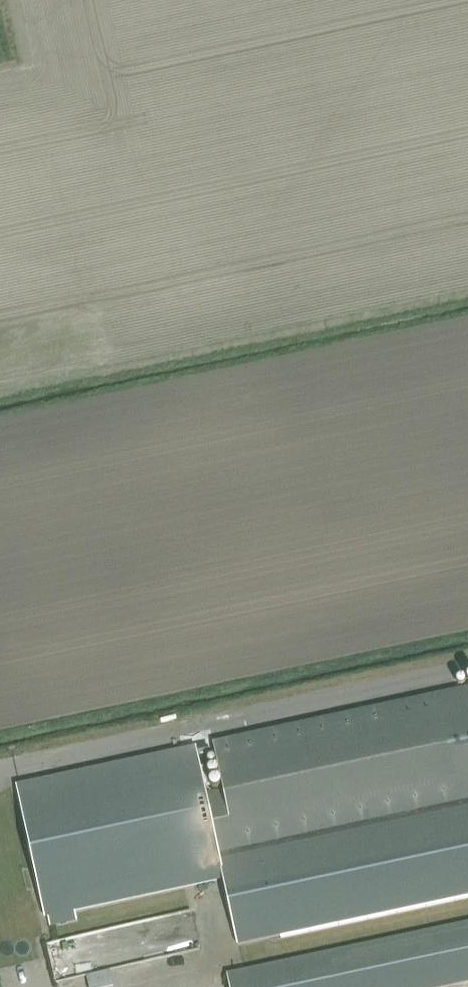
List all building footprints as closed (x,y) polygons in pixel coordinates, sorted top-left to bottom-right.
[(198,742),(21,780),(49,913),(226,875),(240,942),(467,893),(467,685),(213,739),(224,789),(208,792),(198,742)] [(244,972),(228,975),(231,986),(449,986),(467,983),(467,923),(244,972)]
